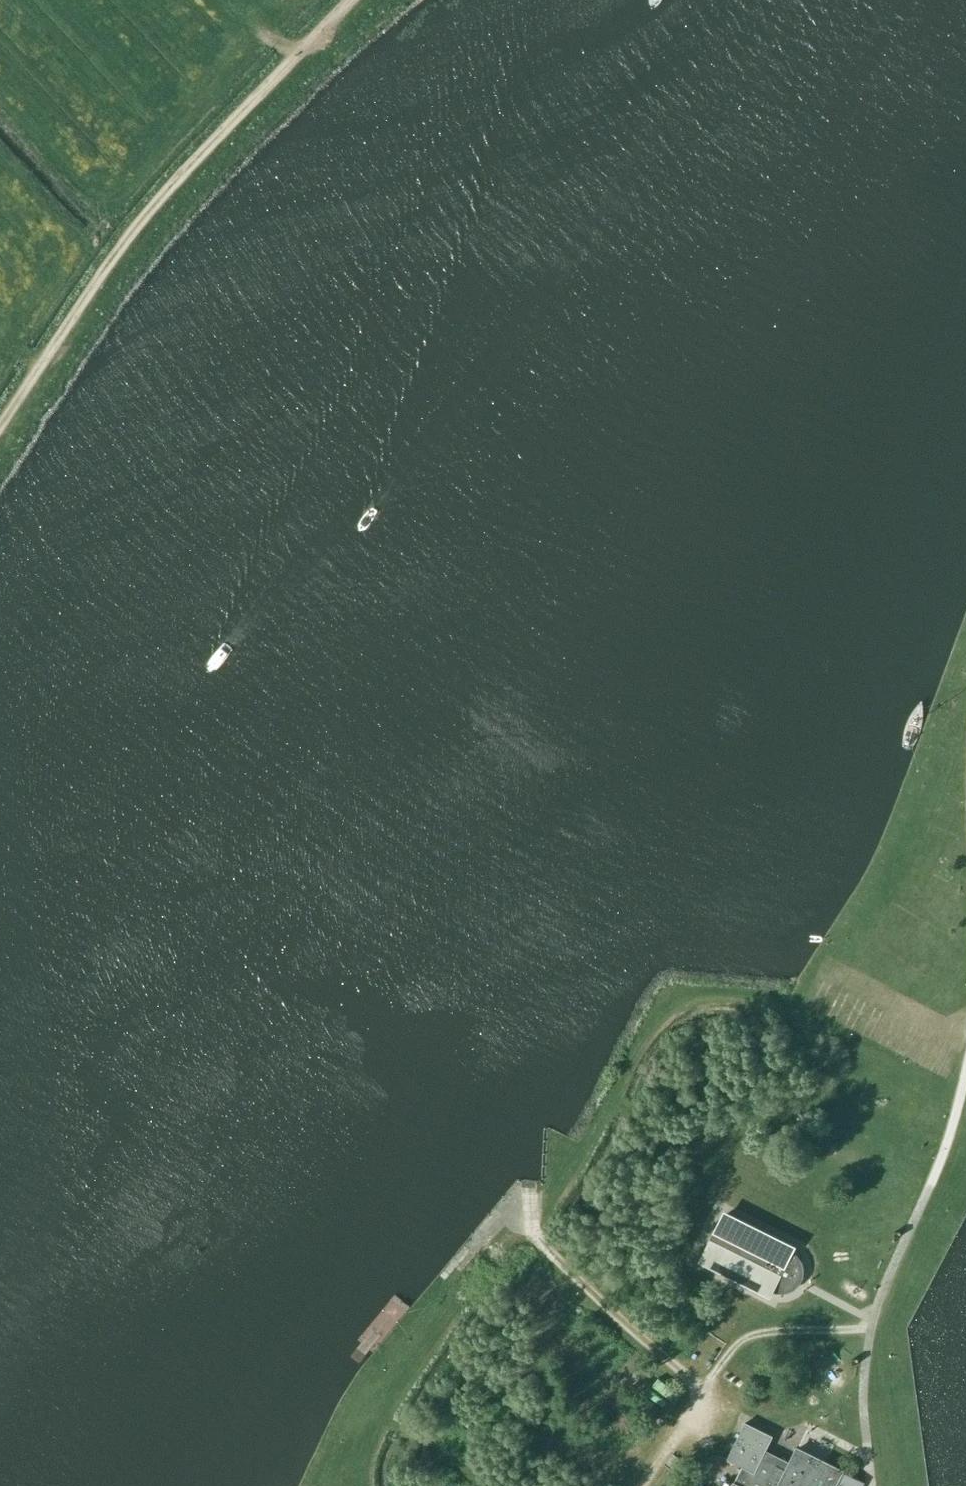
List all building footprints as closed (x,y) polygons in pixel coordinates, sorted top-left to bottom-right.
[(796,1247),(724,1210),(714,1229),(711,1228),(703,1242),(707,1244),(698,1261),(771,1298),(773,1293),(778,1295),(787,1294),(794,1291),(799,1286),(803,1278),(804,1270),(802,1263),(798,1257),(793,1253),(796,1247)] [(765,1451),(772,1438),(745,1424),(727,1460),(741,1467),(734,1482),(733,1482),(732,1483),(725,1480),(722,1485),(835,1485),(842,1472),(797,1450),(790,1464),(765,1451)]
